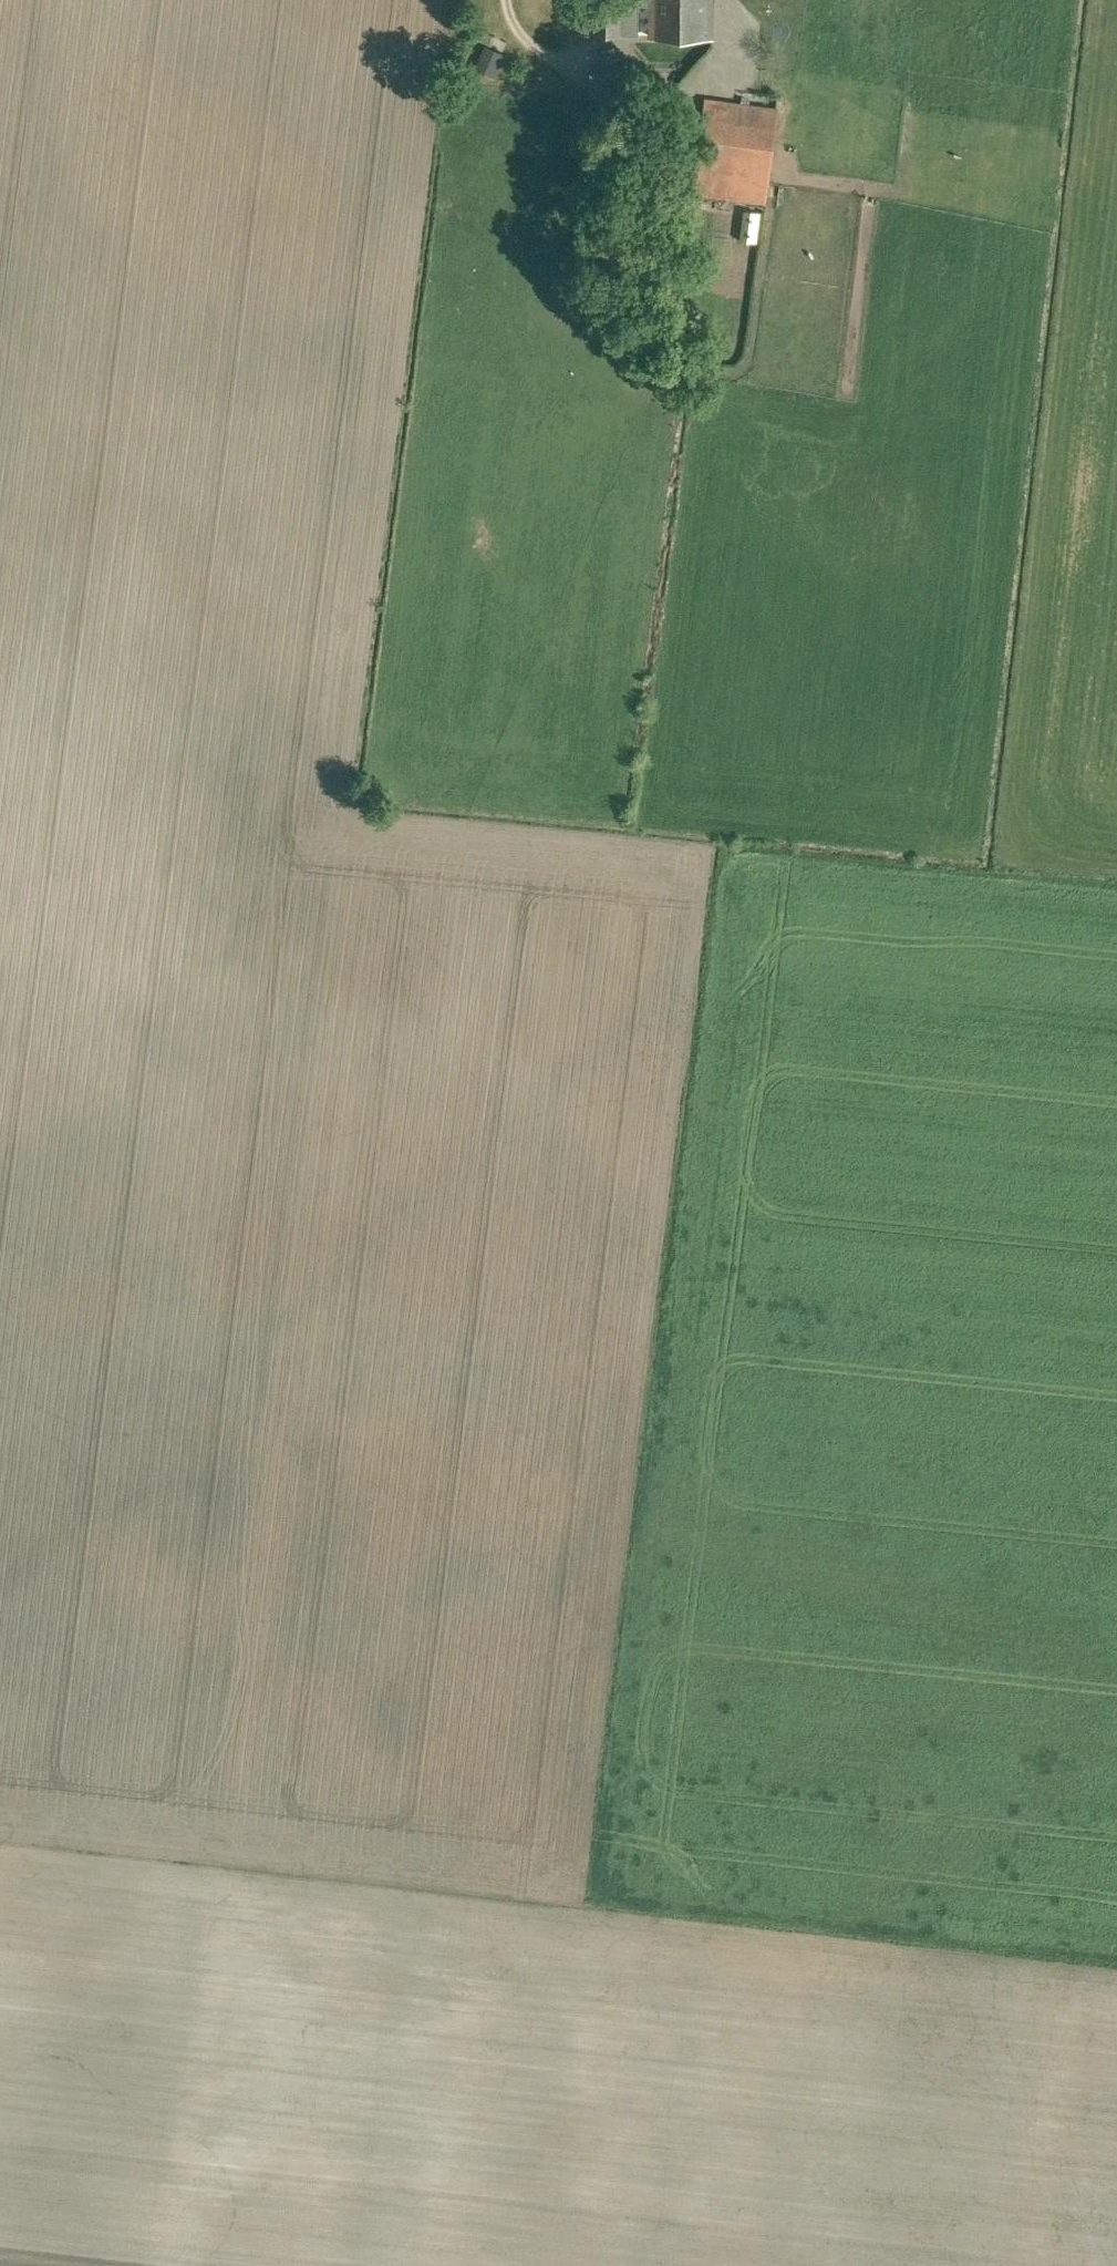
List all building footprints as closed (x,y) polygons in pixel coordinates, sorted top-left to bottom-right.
[(651,34),(711,35),(711,0),(652,0),(651,34)] [(503,43),(491,67),(499,71),(511,48),(503,43)] [(764,202),(778,106),(705,96),(692,192),(764,202)] [(770,232),(770,207),(752,207),(752,232),(770,232)]
